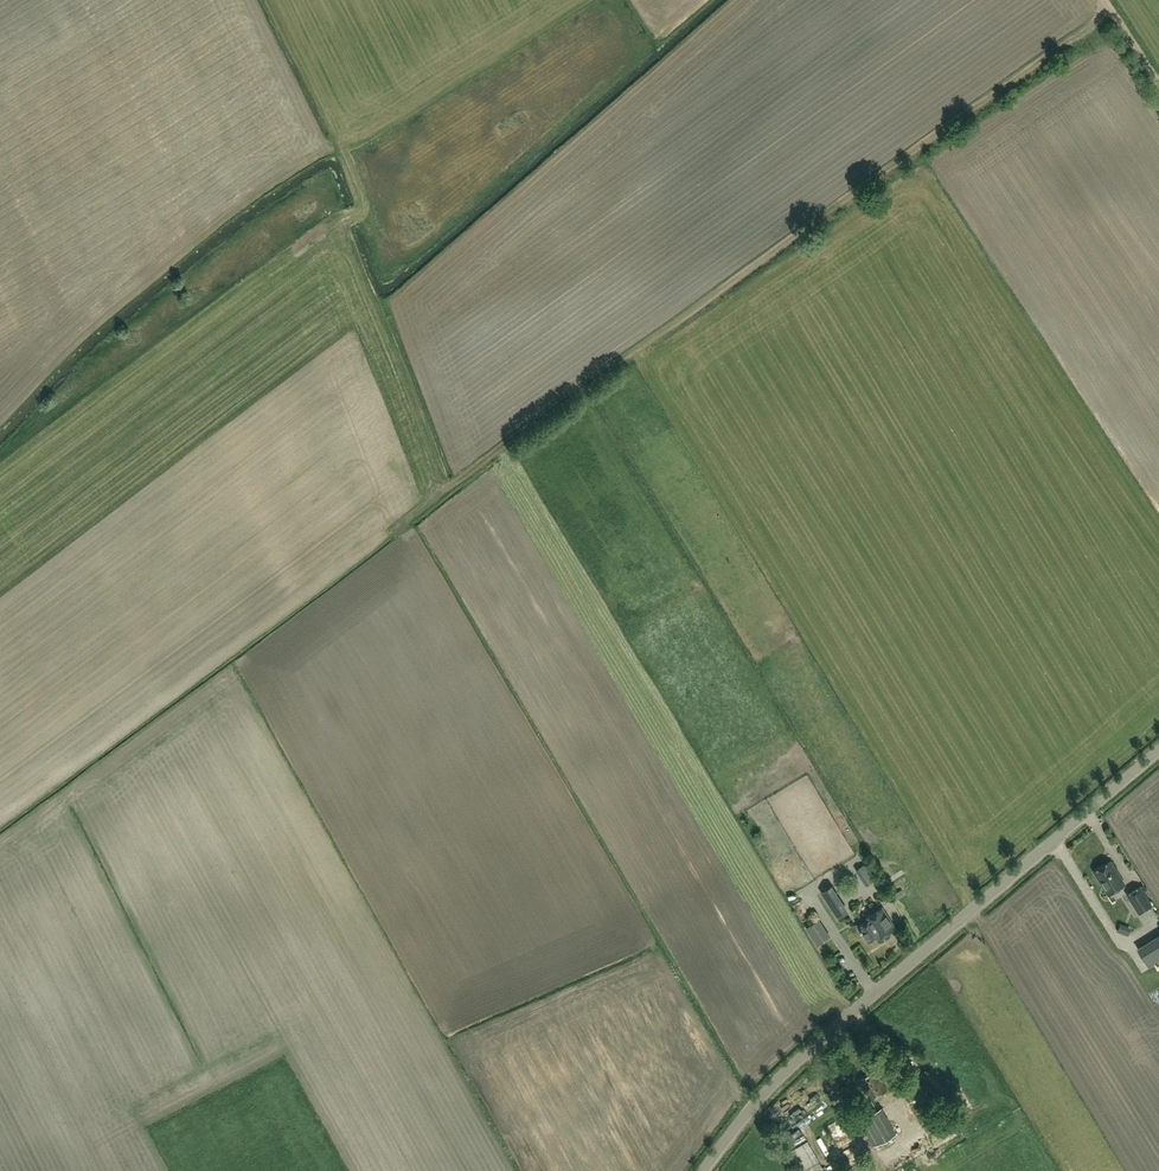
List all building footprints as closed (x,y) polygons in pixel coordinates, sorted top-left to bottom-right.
[(1069,864),(1080,883),(1086,879),(1076,860),(1069,864)] [(1094,871),(1108,895),(1125,885),(1110,861),(1094,871)] [(856,870),(865,885),(873,880),(864,865),(856,870)] [(1127,895),(1138,914),(1152,906),(1141,886),(1127,895)] [(821,892),(836,917),(845,911),(829,887),(821,892)] [(804,899),(811,911),(822,905),(815,893),(804,899)] [(874,936),(875,939),(892,928),(885,916),(882,917),(877,910),(863,919),(865,922),(856,927),(865,941),(874,936)] [(1151,931),(1158,927),(1158,912),(1158,910),(1144,917),(1151,931)] [(831,937),(828,933),(819,919),(806,927),(815,942),(818,945),(831,937)] [(1147,965),(1158,958),(1158,939),(1138,951),(1147,965)] [(931,1068),(926,1071),(921,1074),(932,1094),(942,1089),(931,1068)] [(858,1080),(870,1101),(887,1091),(876,1070),(858,1080)] [(907,1101),(918,1095),(911,1082),(899,1088),(907,1101)] [(961,1103),(957,1095),(947,1101),(951,1110),(961,1103)] [(896,1133),(882,1107),(858,1120),(873,1146),(896,1133)] [(832,1157),(846,1151),(837,1128),(823,1133),(832,1157)] [(799,1143),(807,1141),(805,1132),(797,1134),(799,1143)] [(802,1145),(810,1164),(818,1161),(810,1142),(802,1145)]
